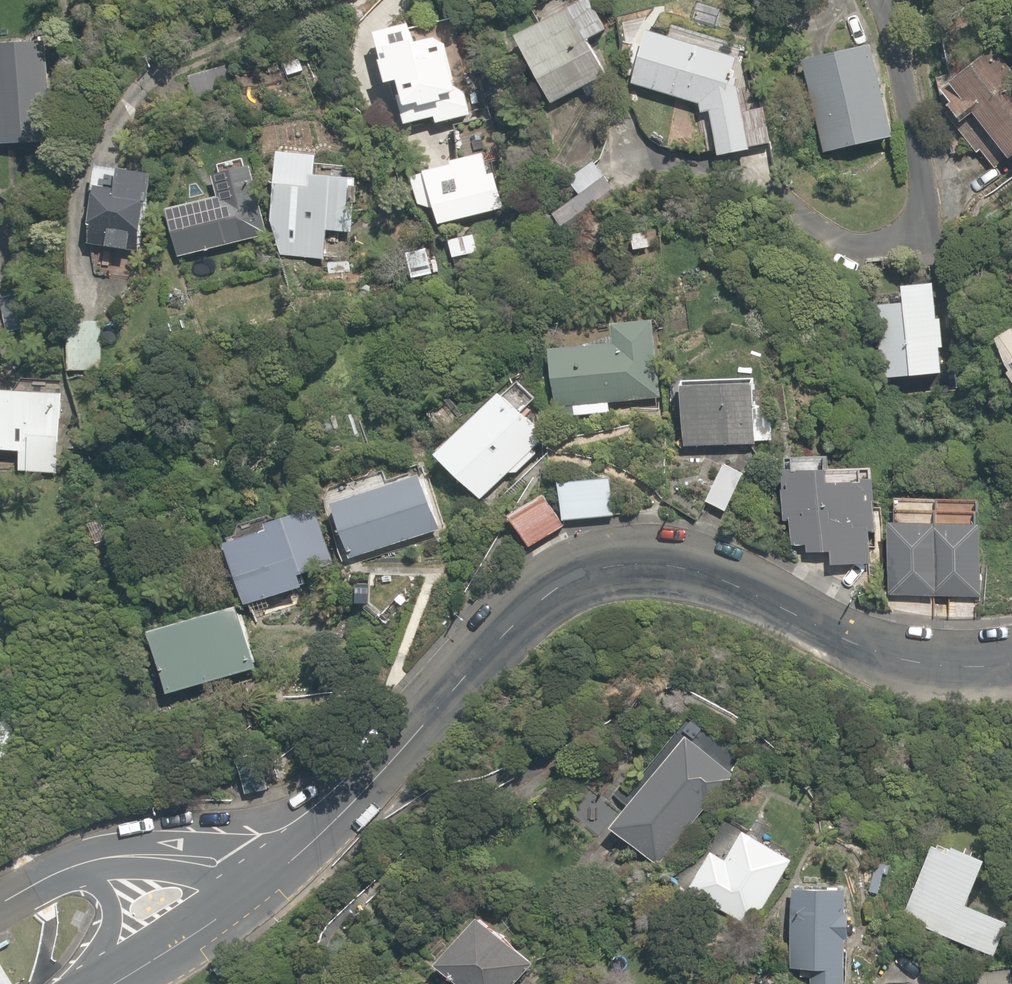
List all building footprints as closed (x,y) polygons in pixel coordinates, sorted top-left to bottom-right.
[(507,25),(546,103),(601,75),(581,36),(605,25),(592,0),(573,0),(558,8),(555,1),(507,25)] [(450,48),(446,25),(404,31),(402,16),(368,21),(376,75),(390,73),(397,118),(431,112),(433,120),(472,114),(462,46),(450,48)] [(629,78),(698,99),(696,109),(707,111),(714,152),(763,144),(757,109),(740,112),(735,82),(723,79),(735,56),(642,24),(629,78)] [(0,35),(0,136),(45,137),(47,36),(0,35)] [(893,131),(872,39),(795,57),(816,149),(893,131)] [(933,87),(951,113),(965,103),(1001,157),(1011,149),(1011,118),(995,92),(1008,84),(981,44),(945,69),(949,76),(933,87)] [(316,148),(272,145),(264,251),(328,256),(330,227),(350,229),(355,172),(314,169),(316,148)] [(484,172),(479,151),(406,168),(415,205),(428,202),(432,220),(504,203),(496,169),(484,172)] [(86,242),(132,244),(134,195),(150,195),(151,167),(113,165),(113,156),(90,155),(86,242)] [(612,167),(604,172),(593,156),(566,174),(577,190),(551,208),(572,240),(633,199),(612,167)] [(264,235),(245,159),(214,167),(220,193),(162,207),(174,257),(264,235)] [(479,250),(473,227),(437,237),(443,260),(479,250)] [(353,263),(327,261),(325,285),(351,287),(353,263)] [(876,371),(933,368),(932,344),(940,344),(938,308),(930,308),(928,278),(895,280),(896,302),(872,304),(876,371)] [(553,371),(554,400),(572,400),(573,415),(609,414),(608,398),(668,395),(668,374),(649,375),(646,315),(626,316),(625,307),(606,308),(607,330),(590,331),(590,341),(542,344),(543,372),(553,371)] [(1011,386),(1011,330),(1006,320),(985,333),(1004,364),(1000,366),(1011,386)] [(755,378),(755,365),(737,366),(738,371),(674,375),(678,444),(767,438),(765,401),(748,402),(747,378),(755,378)] [(0,383),(0,455),(57,457),(61,386),(0,383)] [(528,443),(539,432),(491,384),(429,446),(478,494),(505,466),(513,474),(536,451),(528,443)] [(870,524),(869,474),(818,475),(817,445),(803,446),(803,432),(785,433),(786,465),(776,466),(778,521),(788,521),(789,541),(803,540),(804,550),(824,549),(825,560),(864,559),(863,524),(870,524)] [(745,469),(717,456),(697,500),(724,513),(745,469)] [(438,527),(416,466),(324,501),(347,561),(438,527)] [(611,475),(558,475),(558,518),(612,517),(611,475)] [(560,522),(536,484),(500,507),(523,545),(560,522)] [(266,525),(222,538),(241,601),(296,585),(291,567),(330,556),(316,510),(298,515),(294,500),(262,509),(266,525)] [(975,510),(886,510),(887,593),(976,592),(975,510)] [(248,664),(230,600),(139,627),(158,690),(248,664)] [(1,712),(0,713),(0,743),(13,737),(1,712)] [(611,823),(655,857),(693,808),(703,815),(734,774),(680,733),(611,823)] [(788,855),(741,827),(724,857),(708,848),(687,885),(751,921),(788,855)] [(901,919),(990,952),(1003,916),(962,902),(979,854),(931,837),(901,919)] [(847,950),(838,950),(839,926),(848,926),(848,902),(839,902),(840,886),(790,884),(788,964),(812,965),(811,983),(846,983),(847,950)] [(471,908),(427,962),(454,983),(508,983),(531,956),(471,908)]
